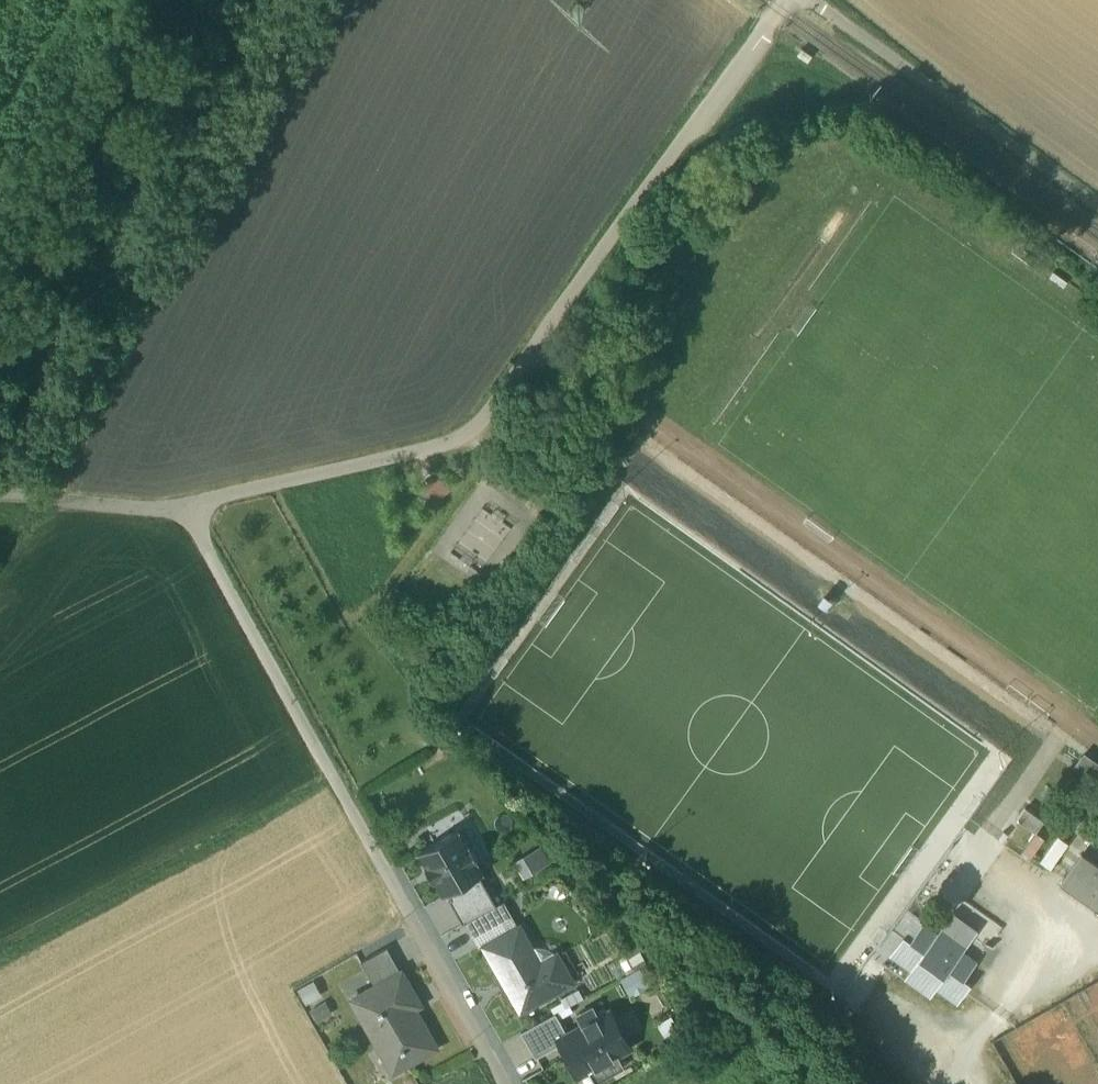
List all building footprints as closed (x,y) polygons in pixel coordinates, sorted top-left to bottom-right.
[(436,881),(444,896),(448,894),(479,877),(483,875),(476,863),(478,862),(469,846),(467,847),(458,831),(419,852),(427,867),(425,868),(433,883),(436,881)] [(540,847),(513,862),(522,878),(550,861),(540,847)] [(1080,857),(1060,887),(1097,914),(1097,869),(1080,857)] [(495,906),(479,877),(448,894),(451,899),(449,900),(462,924),(464,923),(495,906)] [(495,906),(464,923),(477,947),(481,944),(517,925),(504,901),(495,906)] [(965,901),(956,914),(993,940),(1002,928),(965,901)] [(976,933),(951,915),(940,930),(965,948),(976,933)] [(517,925),(481,944),(518,1012),(573,981),(557,953),(532,967),(524,952),(530,949),(517,925)] [(940,930),(936,936),(922,926),(909,944),(902,939),(889,958),(910,973),(904,982),(929,1000),(935,991),(956,1006),(970,987),(963,982),(976,964),(962,954),(965,948),(940,930)] [(626,972),(645,962),(636,945),(617,956),(626,972)] [(386,947),(360,964),(375,988),(400,973),(386,947)] [(648,984),(639,969),(621,979),(629,994),(648,984)] [(375,988),(367,994),(369,998),(355,1006),(379,1050),(393,1043),(406,1065),(435,1049),(406,998),(412,994),(400,973),(375,988)] [(614,1019),(609,1010),(597,1017),(592,1007),(577,1015),(583,1025),(567,1034),(558,1039),(560,1043),(578,1075),(596,1065),(609,1058),(629,1047),(624,1037),(614,1019)] [(555,1013),(520,1032),(535,1058),(560,1043),(558,1039),(567,1034),(555,1013)] [(627,1036),(617,1018),(614,1019),(624,1037),(627,1036)] [(609,1058),(596,1065),(599,1071),(599,1072),(613,1064),(609,1058)]
